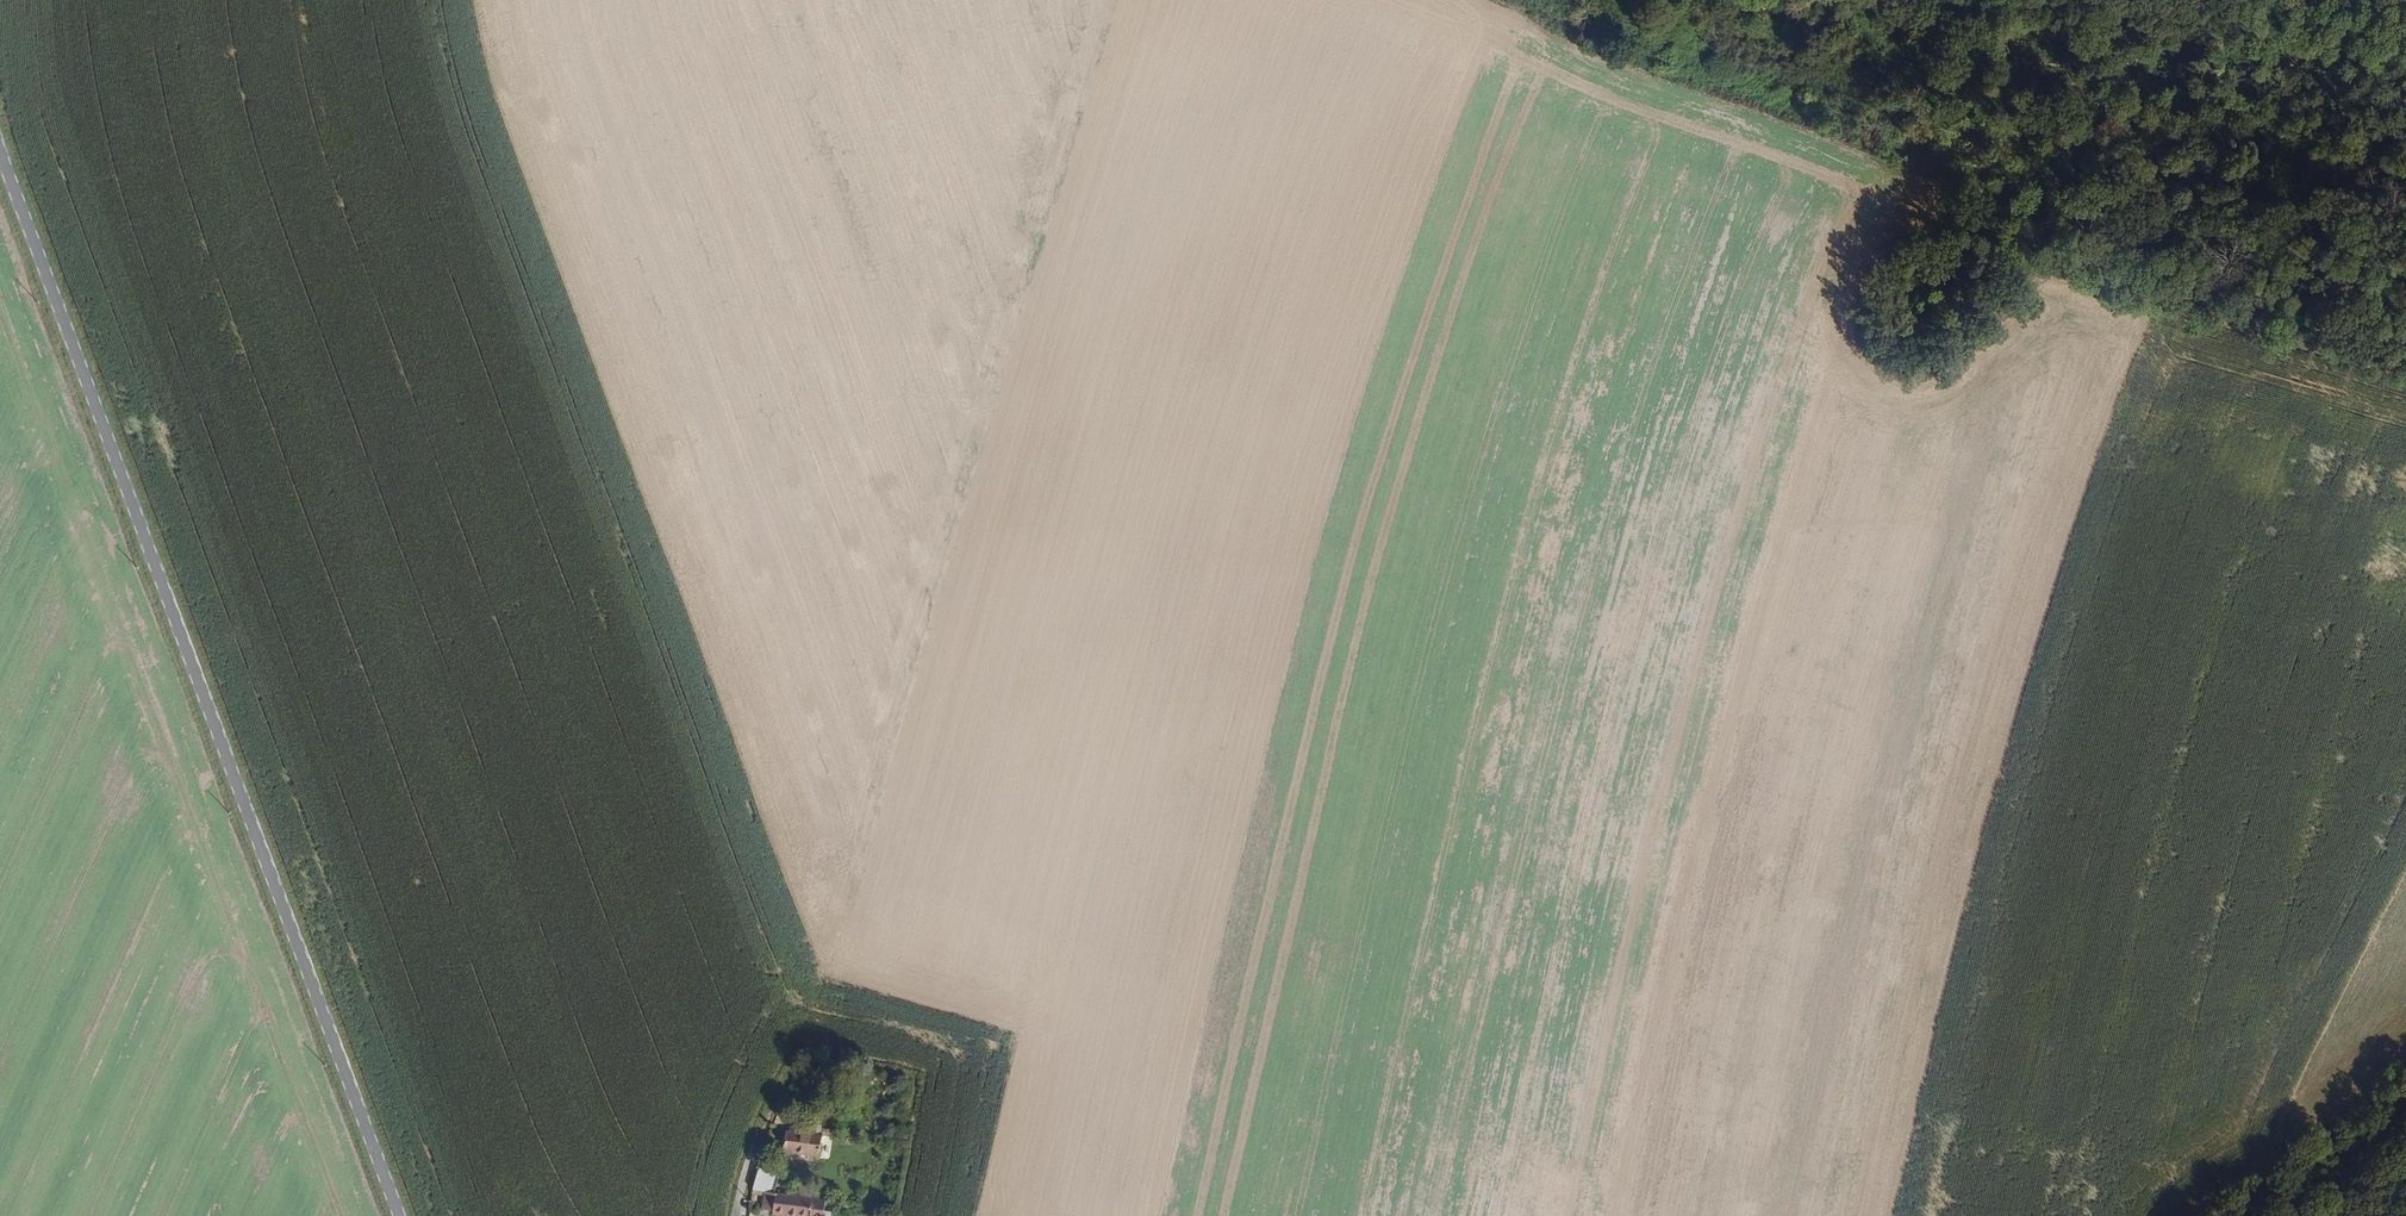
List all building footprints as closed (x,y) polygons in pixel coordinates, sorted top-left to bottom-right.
[(818,1161),(820,1138),(782,1133),(780,1157),(818,1161)] [(771,1182),(773,1167),(756,1165),(749,1190),(762,1192),(775,1193),(776,1183),(771,1182)] [(813,1189),(814,1181),(801,1180),(799,1195),(812,1197),(813,1189)] [(789,1195),(790,1187),(781,1186),(781,1193),(789,1195)] [(828,1199),(829,1191),(813,1189),(812,1197),(826,1198),(828,1199)] [(826,1198),(812,1197),(799,1195),(789,1195),(781,1193),(775,1193),(762,1192),(761,1209),(771,1211),(770,1215),(774,1215),(824,1215),(826,1198)]
